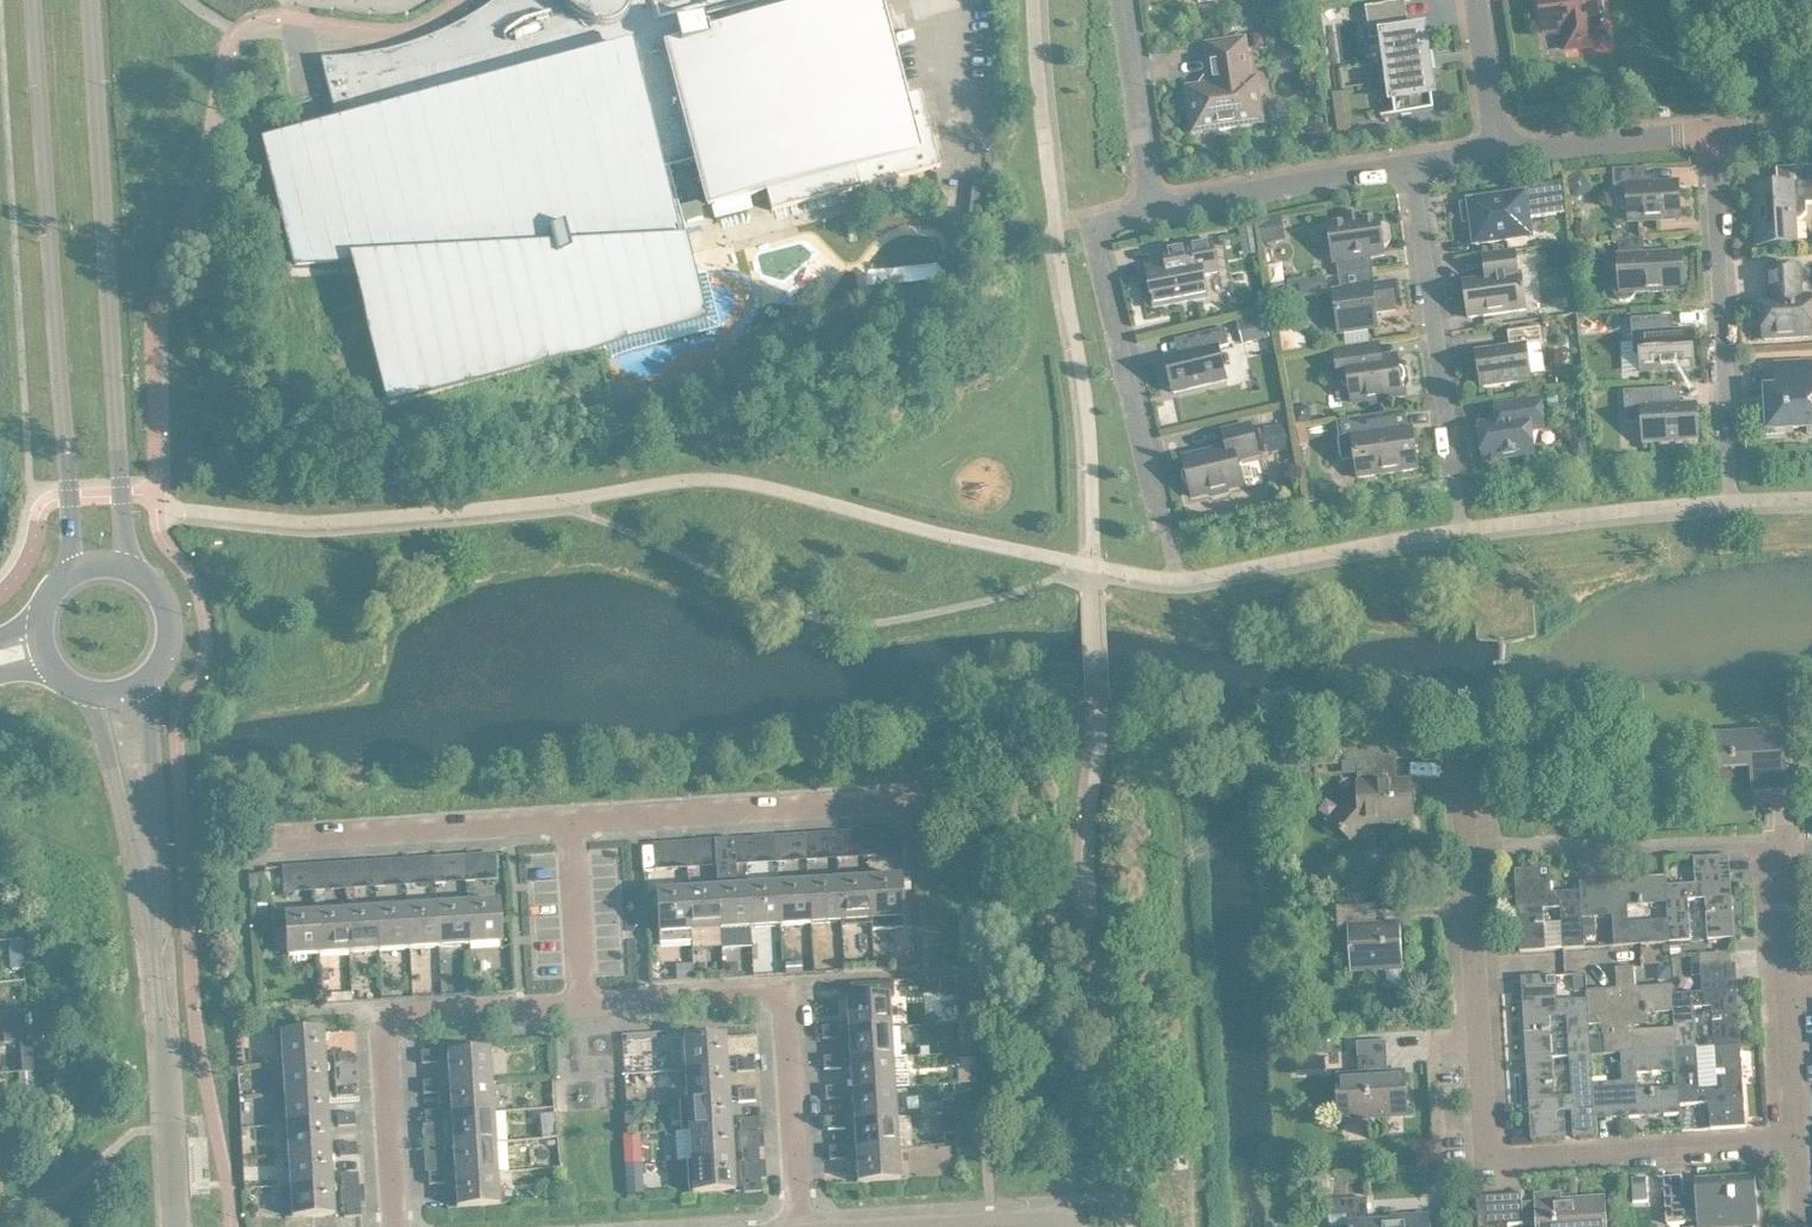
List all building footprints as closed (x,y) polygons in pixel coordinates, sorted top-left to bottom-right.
[(486,8),(462,23),(436,35),(411,44),(382,51),(352,56),(324,58),(337,110),(322,114),(327,130),(267,144),(299,263),(356,260),(393,399),(567,353),(571,367),(723,327),(708,272),(699,274),(671,166),(699,159),(711,205),(770,189),(775,209),(943,166),(924,91),(904,96),(878,0),(497,0),(486,8)] [(1387,37),(1398,116),(1436,110),(1425,29),(1412,31),(1411,26),(1407,0),(1371,6),(1375,39),(1387,37)] [(1547,33),(1565,30),(1568,49),(1598,44),(1596,26),(1602,25),(1602,19),(1606,18),(1603,0),(1542,0),(1547,33)] [(1270,31),(1255,34),(1256,44),(1261,48),(1272,47),(1270,31)] [(1211,45),(1215,75),(1214,75),(1214,76),(1215,77),(1209,86),(1207,85),(1206,86),(1207,86),(1191,89),(1197,129),(1221,126),(1221,129),(1239,126),(1239,123),(1263,120),(1257,79),(1251,80),(1245,40),(1211,45)] [(1761,245),(1798,243),(1797,219),(1803,219),(1809,212),(1808,203),(1811,203),(1811,165),(1799,166),(1800,183),(1757,186),(1761,245)] [(1680,181),(1647,183),(1647,167),(1615,169),(1616,185),(1630,185),(1632,220),(1682,217),(1680,181)] [(1585,173),(1571,179),(1579,195),(1593,189),(1585,173)] [(1513,238),(1511,225),(1532,222),(1532,217),(1568,212),(1564,181),(1525,187),(1526,192),(1471,200),(1471,202),(1463,203),(1466,221),(1474,220),(1478,243),(1513,238)] [(1278,215),(1260,218),(1264,242),(1282,239),(1278,215)] [(1336,261),(1338,260),(1340,275),(1371,270),(1369,256),(1386,254),(1385,245),(1389,243),(1392,240),(1391,227),(1387,225),(1382,225),(1381,216),(1331,223),(1336,261)] [(1241,225),(1246,248),(1260,246),(1255,222),(1241,225)] [(1620,254),(1621,276),(1617,282),(1615,289),(1617,295),(1622,299),(1628,300),(1634,298),(1639,292),(1687,290),(1684,250),(1647,252),(1646,238),(1621,239),(1622,254),(1620,254)] [(1150,268),(1157,306),(1210,296),(1206,275),(1220,272),(1214,239),(1173,247),(1176,260),(1173,261),(1170,264),(1150,268)] [(1466,280),(1471,317),(1528,309),(1523,272),(1520,273),(1517,250),(1486,254),(1489,277),(1466,280)] [(1766,339),(1811,336),(1811,294),(1804,295),(1803,265),(1770,267),(1772,306),(1764,307),(1766,339)] [(1290,282),(1292,298),(1330,293),(1328,276),(1290,282)] [(1378,312),(1397,309),(1394,282),(1336,290),(1342,332),(1380,327),(1378,312)] [(1264,314),(1239,321),(1245,343),(1270,337),(1264,314)] [(1694,330),(1672,332),(1668,328),(1667,315),(1633,317),(1635,352),(1639,356),(1643,355),(1644,370),(1696,367),(1694,330)] [(1512,345),(1478,350),(1483,386),(1534,379),(1533,373),(1547,371),(1543,342),(1545,342),(1543,326),(1510,330),(1512,345)] [(1174,388),(1176,392),(1229,379),(1221,347),(1231,344),(1227,327),(1189,336),(1193,352),(1167,358),(1171,372),(1169,373),(1168,377),(1168,381),(1170,385),(1172,388),(1174,388)] [(1369,399),(1372,403),(1385,402),(1387,397),(1405,394),(1403,382),(1406,380),(1407,374),(1405,369),(1401,367),(1399,355),(1381,358),(1376,354),(1375,342),(1336,348),(1338,361),(1342,364),(1345,382),(1350,385),(1352,385),(1354,401),(1369,399)] [(1778,364),(1780,388),(1777,388),(1778,403),(1770,404),(1770,415),(1766,415),(1767,434),(1788,432),(1788,428),(1811,426),(1811,433),(1811,362),(1778,364)] [(1675,404),(1674,387),(1626,390),(1628,422),(1645,421),(1647,441),(1700,438),(1698,403),(1675,404)] [(1512,420),(1482,424),(1487,460),(1536,453),(1532,429),(1546,427),(1541,399),(1509,403),(1512,420)] [(1311,405),(1298,407),(1300,422),(1313,419),(1311,405)] [(1387,430),(1384,414),(1339,420),(1344,459),(1358,457),(1360,477),(1420,468),(1414,426),(1387,430)] [(1288,422),(1266,426),(1271,452),(1292,448),(1288,422)] [(1185,478),(1188,483),(1192,484),(1195,496),(1213,492),(1217,495),(1228,492),(1230,488),(1244,484),(1240,464),(1243,458),(1261,454),(1254,424),(1225,431),(1229,447),(1186,458),(1189,469),(1186,472),(1185,478)] [(1717,764),(1754,762),(1756,787),(1768,786),(1768,789),(1787,788),(1783,733),(1715,737),(1717,764)] [(1395,819),(1415,818),(1412,780),(1396,781),(1395,771),(1396,771),(1396,770),(1395,770),(1394,758),(1395,758),(1395,757),(1359,759),(1359,760),(1360,774),(1361,773),(1361,783),(1360,783),(1361,800),(1354,800),(1335,822),(1353,838),(1366,824),(1366,820),(1382,819),(1382,823),(1395,822),(1395,819)] [(1349,761),(1344,761),(1345,774),(1360,774),(1359,760),(1349,761)] [(867,828),(869,855),(880,854),(878,828),(867,828)] [(837,830),(839,856),(849,856),(848,829),(837,830)] [(807,832),(809,858),(819,858),(818,831),(807,832)] [(777,834),(779,860),(789,860),(787,833),(777,834)] [(757,835),(755,835),(747,836),(749,862),(759,862),(757,835)] [(719,864),(720,886),(721,886),(724,928),(754,926),(751,884),(734,885),(734,878),(740,878),(739,860),(735,861),(733,837),(717,838),(718,864),(719,864)] [(687,840),(688,866),(699,866),(697,839),(687,840)] [(656,842),(658,868),(669,868),(667,841),(656,842)] [(466,854),(468,880),(478,879),(476,853),(466,854)] [(436,855),(437,882),(448,881),(446,855),(436,855)] [(1672,941),(1736,937),(1731,856),(1696,858),(1698,883),(1669,885),(1668,885),(1669,896),(1668,896),(1670,920),(1671,920),(1672,941)] [(406,857),(407,884),(418,883),(416,857),(406,857)] [(376,859),(377,885),(388,885),(386,858),(376,859)] [(356,860),(353,861),(345,861),(347,887),(357,887),(356,860)] [(315,863),(317,889),(327,888),(326,862),(315,863)] [(285,865),(286,891),(297,890),(296,864),(285,865)] [(253,868),(255,897),(274,896),(273,867),(253,868)] [(1522,950),(1586,946),(1585,916),(1584,916),(1582,890),(1553,892),(1552,867),(1517,869),(1522,950)] [(901,874),(871,876),(874,918),(875,927),(906,925),(905,917),(906,917),(903,873),(901,873),(901,874)] [(871,876),(841,878),(844,920),(874,918),(871,876)] [(1581,882),(1582,890),(1584,916),(1585,916),(1615,915),(1616,945),(1672,941),(1671,920),(1670,920),(1630,922),(1629,899),(1668,896),(1669,896),(1668,885),(1669,885),(1669,876),(1581,882)] [(841,878),(811,880),(814,922),(844,920),(841,878)] [(811,880),(781,882),(784,924),(814,922),(811,880)] [(781,882),(751,884),(754,926),(784,924),(781,882)] [(721,886),(720,886),(691,888),(693,930),(724,928),(721,886)] [(693,930),(691,888),(661,890),(661,889),(659,889),(663,941),(694,939),(693,930)] [(500,900),(470,901),(472,944),(502,942),(504,942),(501,899),(500,899),(500,900)] [(470,901),(440,903),(442,945),(472,944),(470,901)] [(440,903),(410,905),(412,947),(442,945),(440,903)] [(1350,925),(1353,971),(1405,968),(1402,922),(1370,924),(1369,903),(1338,905),(1339,926),(1350,925)] [(410,905),(379,907),(382,949),(412,947),(410,905)] [(379,907),(349,909),(352,951),(382,949),(379,907)] [(349,909),(319,911),(322,953),(352,951),(349,909)] [(322,953),(319,911),(289,912),(288,912),(290,955),(292,955),(322,953)] [(1597,917),(1585,918),(1586,936),(1598,936),(1597,917)] [(27,938),(12,938),(13,968),(28,967),(27,938)] [(1702,956),(1693,956),(1694,973),(1703,973),(1703,966),(1702,956)] [(805,961),(788,962),(789,973),(805,972),(805,961)] [(740,962),(727,963),(728,976),(741,975),(740,962)] [(694,963),(679,964),(680,979),(695,978),(694,963)] [(1742,1045),(1737,963),(1703,966),(1703,973),(1704,992),(1676,993),(1675,993),(1676,1005),(1675,1005),(1676,1028),(1677,1028),(1678,1049),(1742,1045)] [(1588,999),(1560,1000),(1558,974),(1523,977),(1528,1058),(1593,1054),(1591,1025),(1590,1025),(1589,999),(1588,999)] [(1585,976),(1576,976),(1576,991),(1586,991),(1585,976)] [(849,998),(851,1028),(893,1026),(892,996),(897,995),(896,980),(853,982),(854,996),(849,997),(849,998)] [(1588,990),(1588,999),(1589,999),(1590,1025),(1591,1025),(1621,1023),(1623,1052),(1678,1049),(1677,1028),(1676,1028),(1637,1031),(1636,1007),(1675,1005),(1676,1005),(1675,993),(1676,993),(1675,985),(1588,990)] [(346,991),(325,993),(326,1002),(347,1001),(346,991)] [(823,995),(823,1007),(840,1006),(840,994),(823,995)] [(20,1009),(5,1010),(6,1025),(21,1025),(20,1009)] [(825,1025),(825,1038),(842,1037),(842,1024),(825,1025)] [(851,1028),(853,1058),(895,1056),(893,1026),(851,1028)] [(284,1033),(285,1063),(328,1061),(326,1031),(326,1029),(283,1032),(283,1033),(284,1033)] [(686,1039),(688,1069),(730,1066),(728,1036),(729,1036),(729,1035),(685,1038),(686,1039)] [(1342,1120),(1409,1116),(1406,1070),(1382,1072),(1381,1057),(1389,1057),(1388,1040),(1359,1042),(1360,1058),(1369,1058),(1370,1072),(1339,1074),(1342,1120)] [(1682,1104),(1711,1102),(1712,1128),(1747,1126),(1742,1045),(1678,1049),(1680,1069),(1679,1069),(1680,1093),(1681,1093),(1682,1104)] [(442,1061),(441,1052),(441,1049),(424,1050),(425,1062),(442,1061)] [(451,1053),(452,1083),(495,1080),(493,1050),(493,1049),(450,1052),(450,1053),(451,1053)] [(1625,1081),(1595,1083),(1594,1083),(1595,1109),(1595,1118),(1683,1113),(1682,1104),(1681,1093),(1680,1093),(1641,1095),(1639,1072),(1679,1069),(1680,1069),(1678,1049),(1623,1052),(1625,1081)] [(337,1052),(337,1065),(354,1064),(354,1051),(337,1052)] [(826,1055),(827,1068),(844,1067),(843,1054),(826,1055)] [(1595,1109),(1594,1083),(1595,1083),(1593,1054),(1528,1058),(1533,1139),(1568,1137),(1566,1111),(1574,1111),(1575,1137),(1596,1135),(1595,1118),(1595,1109)] [(853,1058),(855,1088),(897,1086),(895,1056),(853,1058)] [(739,1058),(740,1070),(757,1069),(756,1057),(739,1058)] [(285,1063),(287,1093),(330,1091),(328,1061),(285,1063)] [(37,1062),(27,1063),(27,1072),(38,1071),(37,1062)] [(688,1069),(690,1099),(732,1096),(730,1066),(688,1069)] [(426,1080),(427,1092),(444,1091),(443,1079),(426,1080)] [(452,1083),(454,1113),(497,1110),(495,1080),(452,1083)] [(339,1082),(339,1095),(356,1094),(356,1081),(339,1082)] [(828,1085),(829,1098),(846,1097),(845,1084),(828,1085)] [(855,1088),(857,1119),(899,1116),(897,1086),(855,1088)] [(741,1088),(742,1101),(759,1100),(758,1087),(741,1088)] [(287,1093),(289,1124),(331,1121),(330,1091),(287,1093)] [(683,1130),(692,1129),(734,1127),(732,1096),(690,1099),(681,1100),(683,1130)] [(428,1110),(428,1123),(445,1121),(445,1109),(428,1110)] [(1696,1109),(1684,1110),(1685,1130),(1697,1129),(1696,1109)] [(454,1113),(456,1143),(498,1141),(497,1110),(454,1113)] [(340,1112),(341,1125),(358,1124),(357,1111),(340,1112)] [(642,1112),(629,1112),(630,1129),(645,1128),(644,1111),(642,1112)] [(830,1115),(831,1128),(848,1127),(847,1114),(830,1115)] [(959,1114),(945,1115),(946,1133),(959,1132),(959,1114)] [(857,1119),(859,1149),(901,1146),(899,1116),(857,1119)] [(743,1118),(744,1131),(761,1130),(760,1117),(743,1118)] [(289,1124),(291,1154),(333,1151),(331,1121),(289,1124)] [(692,1129),(694,1159),(736,1157),(734,1127),(692,1129)] [(430,1140),(430,1153),(447,1152),(446,1139),(430,1140)] [(342,1143),(343,1155),(360,1154),(359,1141),(342,1143)] [(456,1143),(458,1173),(500,1171),(498,1141),(456,1143)] [(832,1145),(833,1158),(850,1157),(849,1144),(832,1145)] [(901,1146),(859,1149),(860,1179),(860,1180),(903,1177),(903,1176),(901,1146)] [(745,1148),(746,1161),(762,1160),(762,1147),(745,1148)] [(291,1154),(293,1184),(335,1181),(333,1151),(291,1154)] [(736,1157),(694,1159),(691,1159),(693,1189),(695,1189),(695,1191),(738,1188),(738,1186),(738,1187),(736,1157)] [(431,1170),(432,1183),(449,1182),(448,1169),(431,1170)] [(500,1171),(458,1173),(460,1203),(459,1203),(460,1205),(503,1202),(503,1200),(502,1201),(500,1171)] [(344,1173),(345,1185),(362,1184),(361,1172),(344,1173)] [(1686,1198),(1685,1177),(1684,1176),(1683,1175),(1666,1176),(1668,1222),(1669,1223),(1670,1223),(1686,1222),(1687,1222),(1687,1221),(1686,1211),(1702,1210),(1703,1226),(1705,1226),(1756,1224),(1755,1206),(1756,1206),(1757,1205),(1758,1204),(1758,1203),(1758,1202),(1757,1201),(1756,1201),(1755,1201),(1754,1178),(1754,1177),(1753,1177),(1752,1176),(1702,1179),(1702,1180),(1701,1180),(1701,1181),(1702,1197),(1686,1198)] [(747,1178),(747,1187),(747,1191),(764,1190),(764,1177),(747,1178)] [(1648,1177),(1634,1178),(1635,1202),(1650,1201),(1648,1177)] [(335,1181),(293,1184),(295,1214),(294,1214),(294,1215),(338,1213),(338,1211),(337,1211),(335,1181)] [(1523,1194),(1478,1197),(1478,1199),(1480,1226),(1510,1226),(1510,1224),(1539,1222),(1539,1226),(1608,1226),(1606,1197),(1559,1200),(1559,1192),(1534,1193),(1535,1201),(1523,1202),(1523,1194)] [(1430,1215),(1410,1217),(1410,1219),(1369,1221),(1368,1212),(1370,1212),(1370,1210),(1369,1210),(1368,1199),(1369,1199),(1369,1197),(1329,1199),(1330,1214),(1352,1213),(1353,1222),(1352,1222),(1352,1226),(1430,1226),(1430,1215)] [(346,1203),(347,1216),(364,1215),(363,1202),(346,1203)]
